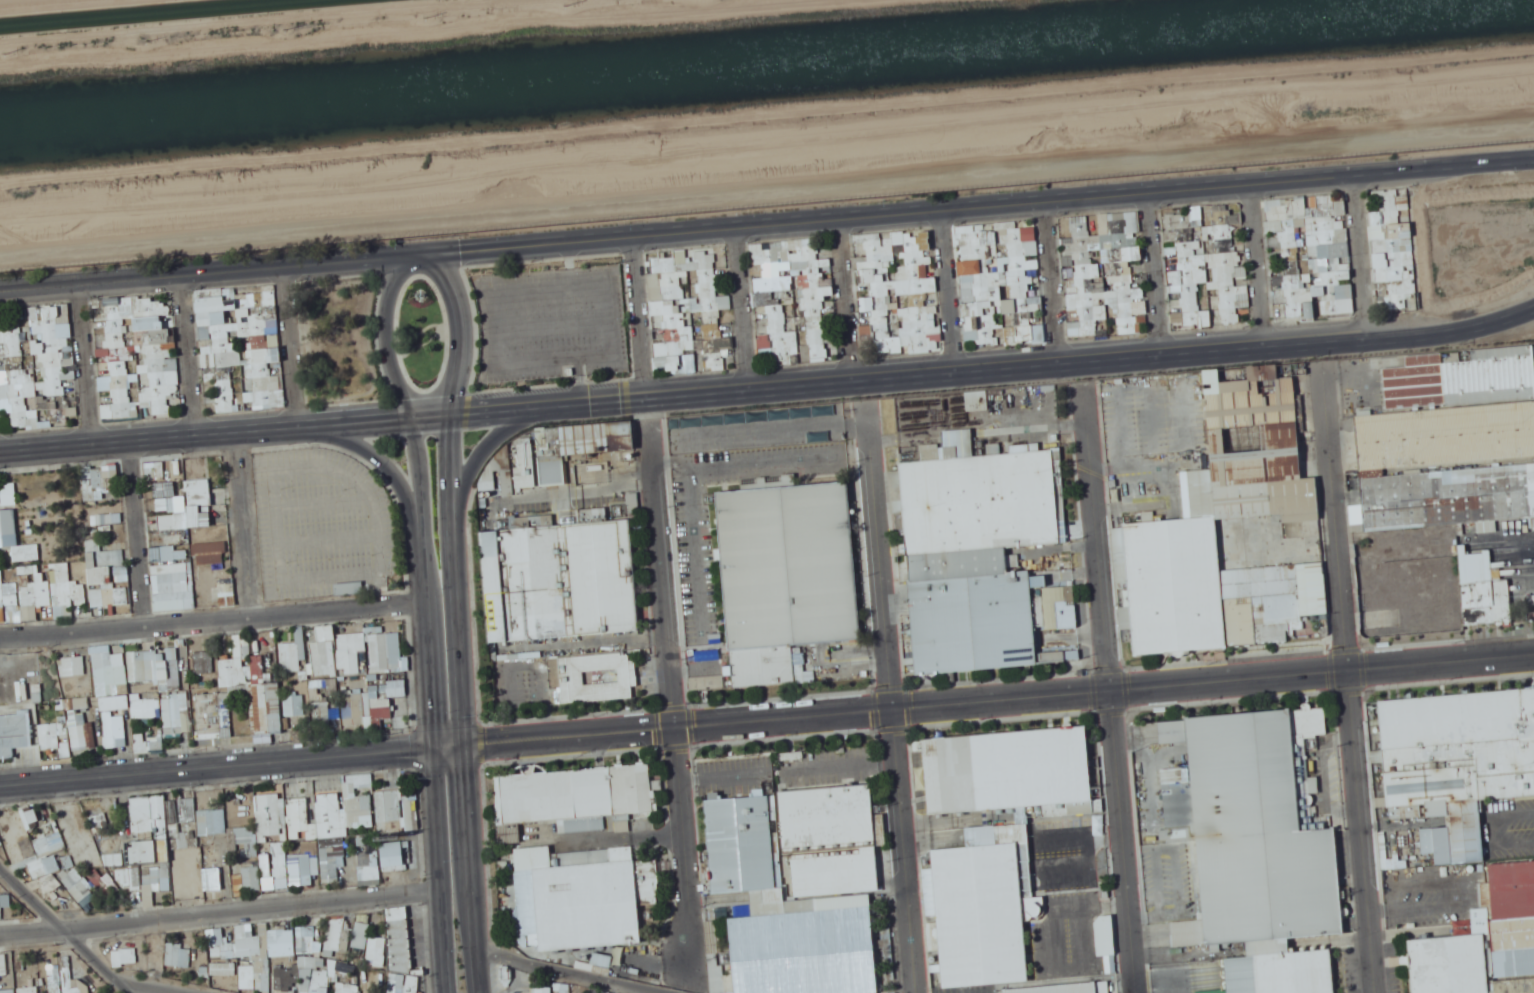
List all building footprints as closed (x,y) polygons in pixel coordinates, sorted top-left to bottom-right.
[(1036,243),(1036,229),(1021,229),(1021,243),(1036,243)] [(979,274),(978,260),(957,262),(959,276),(979,274)] [(1355,285),(1325,285),(1325,301),(1355,300),(1355,285)] [(1305,303),(1305,318),(1314,318),(1314,303),(1305,303)] [(667,332),(669,344),(694,339),(692,328),(667,332)] [(655,344),(655,371),(680,371),(680,355),(664,355),(664,344),(655,344)] [(247,379),(255,379),(255,390),(282,390),(281,348),(247,348),(247,379)] [(1355,415),(1359,472),(1417,468),(1413,409),(1445,406),(1441,354),(1406,357),(1407,367),(1384,368),(1387,413),(1355,415)] [(1133,655),(1260,644),(1269,621),(1328,616),(1324,562),(1289,565),(1288,555),(1268,557),(1265,567),(1221,570),(1216,519),(1282,513),(1284,529),(1321,526),(1317,476),(1303,478),(1303,470),(1306,461),(1319,460),(1317,436),(1299,429),(1295,378),(1309,377),(1308,362),(1204,391),(1211,469),(1188,471),(1192,518),(1114,525),(1123,627),(1131,630),(1133,655)] [(537,456),(634,452),(632,422),(536,427),(537,456)] [(516,488),(536,487),(533,433),(513,434),(516,488)] [(912,672),(980,669),(987,665),(954,611),(954,607),(961,603),(961,597),(991,580),(992,580),(990,577),(1008,576),(1007,548),(1058,545),(1054,449),(1042,450),(1038,443),(1013,444),(1004,449),(1001,444),(987,445),(976,445),(939,447),(937,444),(920,445),(921,461),(903,462),(912,672)] [(1479,533),(1499,532),(1498,520),(1533,518),(1533,481),(1533,466),(1361,474),(1363,530),(1478,524),(1479,533)] [(859,639),(847,481),(716,490),(728,648),(859,639)] [(188,526),(211,526),(211,505),(188,505),(188,526)] [(506,642),(586,636),(587,655),(557,657),(561,703),(632,698),(628,648),(633,648),(632,633),(638,633),(630,519),(594,521),(593,511),(516,516),(517,528),(498,530),(506,642)] [(120,566),(119,549),(99,551),(98,541),(87,541),(90,585),(114,583),(113,567),(120,566)] [(225,542),(193,544),(194,554),(225,552),(225,542)] [(13,546),(14,563),(39,561),(38,544),(13,546)] [(188,546),(151,547),(151,561),(188,560),(188,546)] [(1509,556),(1510,567),(1533,564),(1532,553),(1509,556)] [(189,593),(189,564),(156,564),(156,593),(189,593)] [(21,622),(19,581),(4,582),(3,567),(0,568),(0,623),(21,622)] [(233,595),(233,581),(220,581),(221,595),(233,595)] [(92,606),(125,605),(124,587),(91,589),(92,606)] [(312,676),(336,675),(336,625),(317,626),(317,642),(312,642),(312,676)] [(365,654),(366,634),(341,634),(340,669),(359,670),(359,654),(365,654)] [(282,643),(282,679),(299,679),(299,643),(282,643)] [(156,681),(156,651),(129,651),(129,681),(156,681)] [(213,652),(195,652),(195,673),(213,673),(213,652)] [(125,667),(125,654),(95,654),(95,667),(125,667)] [(252,680),(266,680),(266,667),(263,667),(263,656),(252,656),(252,680)] [(224,683),(243,683),(243,671),(228,671),(228,662),(222,662),(222,664),(224,664),(224,683)] [(282,683),(256,683),(256,733),(282,733),(282,683)] [(312,683),(314,728),(333,727),(332,691),(337,691),(337,683),(312,683)] [(393,687),(393,716),(408,716),(408,687),(393,687)] [(1381,759),(1384,759),(1388,820),(1447,816),(1447,826),(1433,827),(1435,865),(1484,861),(1480,799),(1533,796),(1533,689),(1377,699),(1381,759)] [(368,693),(343,693),(343,727),(368,727),(368,693)] [(305,716),(305,695),(286,695),(286,716),(305,716)] [(166,726),(181,726),(181,709),(176,710),(176,699),(165,699),(166,726)] [(133,718),(145,718),(145,700),(133,700),(133,718)] [(1340,911),(1335,827),(1325,828),(1324,820),(1315,821),(1313,794),(1318,794),(1317,777),(1306,778),(1303,737),(1327,735),(1325,708),(1159,718),(1160,745),(1188,743),(1189,768),(1163,769),(1165,802),(1193,800),(1200,907),(1213,906),(1214,919),(1229,917),(1229,901),(1288,897),(1289,914),(1340,911)] [(13,747),(31,746),(29,713),(0,715),(0,758),(14,757),(13,747)] [(105,747),(126,747),(126,716),(105,716),(105,747)] [(923,737),(927,812),(1091,802),(1086,727),(923,737)] [(256,795),(259,836),(285,834),(283,794),(256,795)] [(341,794),(318,794),(318,823),(341,823),(341,794)] [(169,862),(167,807),(172,807),(172,803),(165,804),(164,796),(132,798),(135,850),(104,852),(104,865),(169,862)] [(290,839),(310,839),(310,800),(290,800),(290,839)] [(216,834),(216,810),(200,810),(200,834),(216,834)] [(238,828),(238,836),(254,836),(254,828),(238,828)] [(21,842),(32,878),(62,869),(57,853),(67,850),(61,831),(21,842)] [(335,883),(335,840),(320,840),(320,858),(312,858),(312,883),(335,883)] [(942,987),(1027,981),(1026,965),(1019,966),(1018,943),(995,945),(994,927),(974,929),(969,847),(932,850),(942,987)] [(1495,992),(1511,992),(1511,982),(1526,981),(1525,977),(1533,977),(1533,935),(1533,916),(1533,860),(1489,863),(1495,992)] [(76,901),(91,894),(78,866),(63,873),(76,901)] [(235,874),(235,894),(260,894),(260,867),(242,867),(242,874),(235,874)] [(379,879),(379,867),(359,867),(359,879),(379,879)] [(140,870),(119,870),(119,884),(139,884),(140,870)] [(214,876),(205,876),(205,888),(214,888),(214,876)] [(369,938),(370,970),(389,970),(390,992),(405,992),(404,973),(413,973),(409,907),(385,908),(386,937),(369,938)] [(870,915),(846,917),(847,930),(833,931),(838,981),(821,982),(822,992),(875,992),(877,992),(870,915)] [(765,931),(765,917),(735,917),(735,924),(732,924),(732,931),(765,931)] [(366,948),(370,924),(356,922),(353,946),(366,948)] [(274,928),(274,964),(296,964),(296,928),(274,928)] [(211,958),(234,958),(234,942),(211,942),(211,958)] [(189,967),(189,943),(167,943),(167,967),(189,967)] [(812,978),(775,981),(775,992),(814,992),(812,978)] [(1296,978),(1264,979),(1264,981),(1235,981),(1235,992),(1297,992),(1296,978)]
